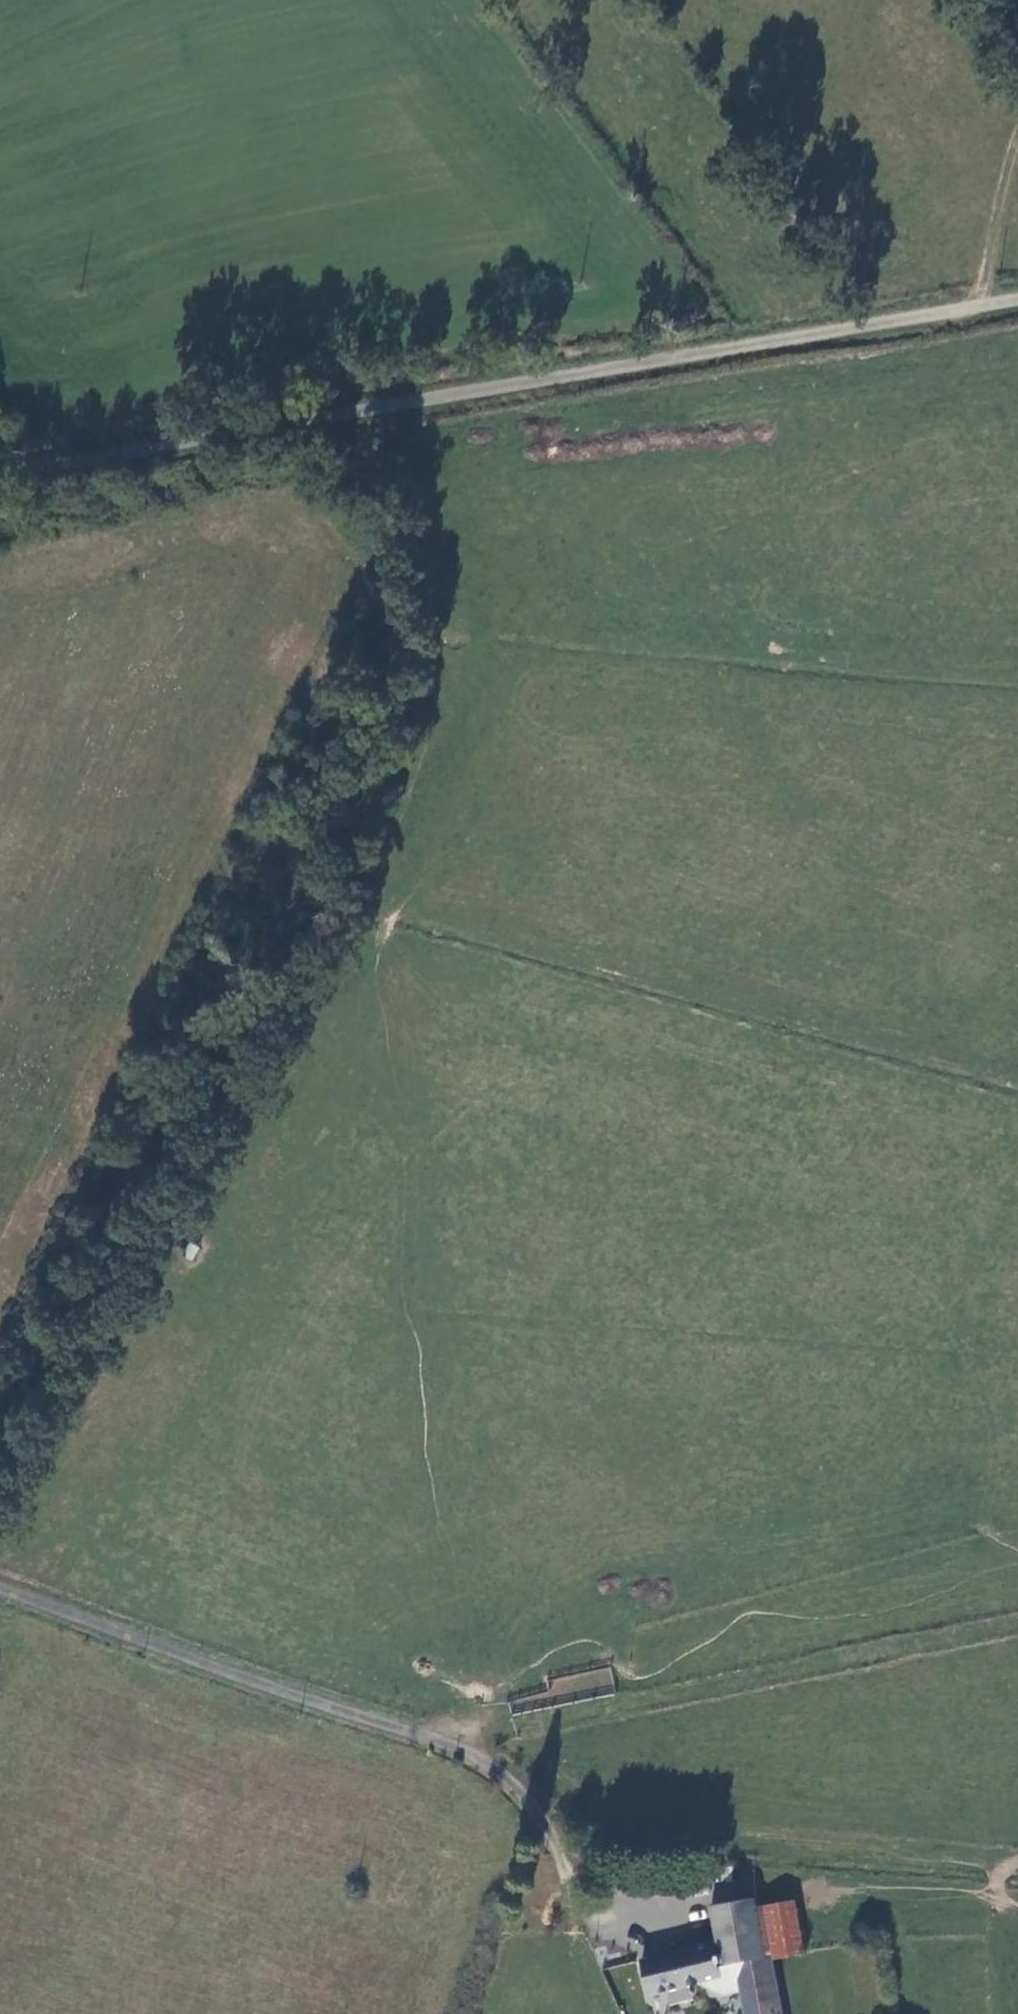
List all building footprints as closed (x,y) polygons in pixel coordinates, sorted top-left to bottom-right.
[(775,1956),(767,1906),(760,1907),(759,1899),(719,1906),(729,1966),(740,1963),(775,1956)] [(804,1952),(795,1902),(767,1906),(775,1956),(804,1952)] [(716,1944),(630,1965),(640,1997),(725,1978),(722,1967),(716,1944)] [(779,1977),(775,1956),(740,1963),(745,1984),(779,1977)] [(750,2013),(784,2013),(779,1977),(745,1984),(750,2013)]
